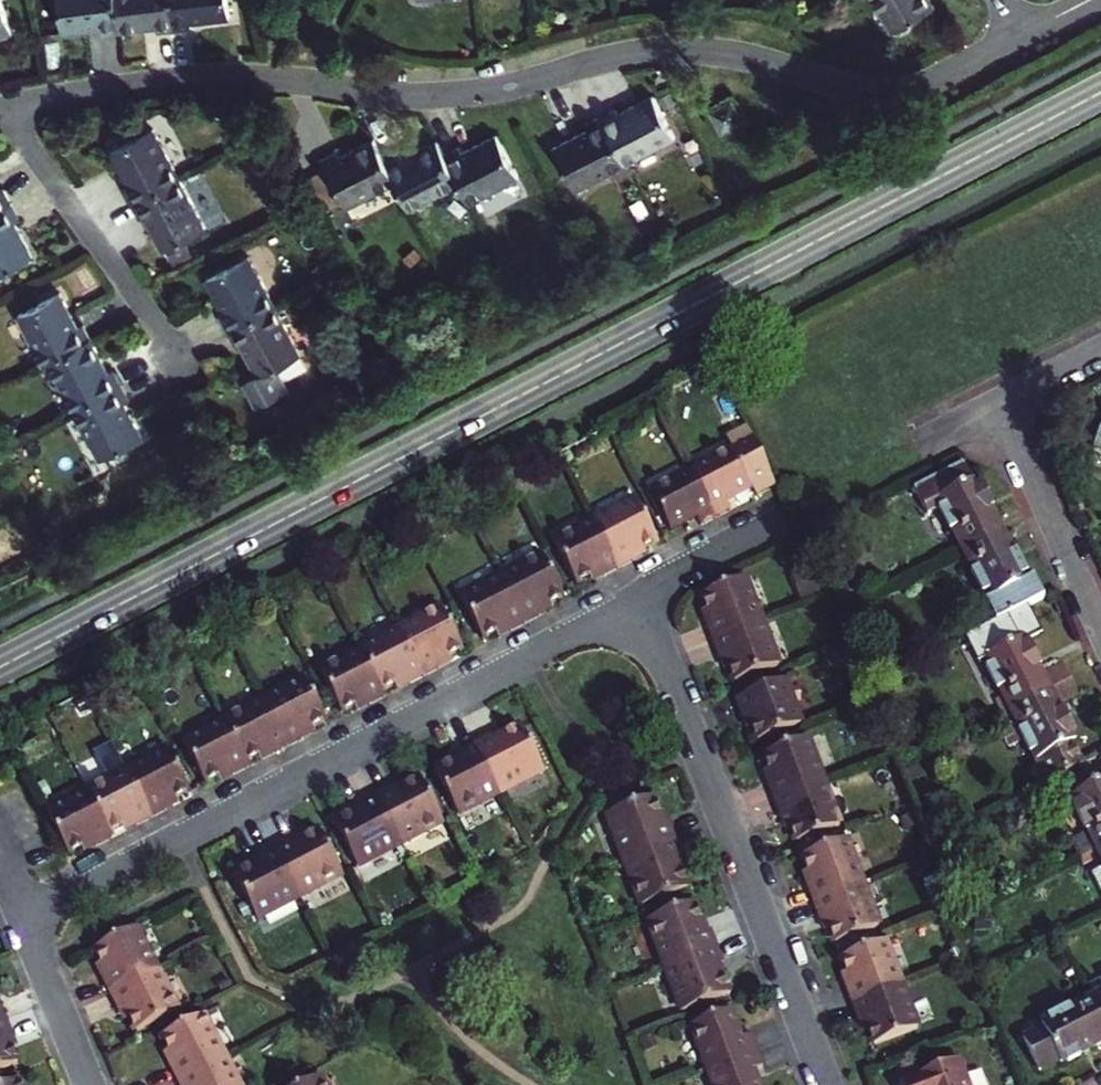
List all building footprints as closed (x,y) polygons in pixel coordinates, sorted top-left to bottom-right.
[(10,30),(1,0),(0,0),(0,34),(10,30)] [(62,30),(101,25),(102,31),(119,29),(115,0),(59,0),(62,30)] [(119,29),(157,25),(158,31),(175,28),(171,0),(115,0),(119,29)] [(175,28),(192,26),(191,20),(228,16),(227,0),(171,0),(175,28)] [(892,28),(933,5),(930,0),(875,0),(892,28)] [(601,118),(625,164),(674,138),(653,97),(618,115),(616,110),(601,118)] [(731,100),(711,111),(722,132),(742,121),(731,100)] [(588,131),(555,148),(577,190),(625,164),(601,118),(585,126),(588,131)] [(131,204),(179,178),(154,130),(112,151),(130,186),(124,190),(131,204)] [(445,155),(460,183),(470,202),(519,177),(497,136),(463,152),(461,147),(445,155)] [(345,207),(395,182),(385,161),(374,139),(338,158),(335,153),(319,161),(345,207)] [(395,182),(410,209),(460,183),(445,155),(438,141),(403,159),(401,153),(385,161),(395,182)] [(205,229),(179,178),(131,204),(139,218),(145,216),(162,250),(205,229)] [(11,205),(3,190),(0,191),(0,211),(11,205)] [(0,211),(0,274),(32,257),(14,224),(19,221),(11,205),(0,211)] [(249,257),(206,278),(225,313),(219,316),(226,330),(274,306),(249,257)] [(43,363),(48,361),(91,339),(83,324),(78,326),(61,293),(18,315),(43,363)] [(301,357),(274,306),(226,330),(234,346),(241,343),(259,378),(249,383),(260,404),(290,388),(280,368),(301,357)] [(48,361),(74,410),(122,385),(114,369),(108,372),(91,339),(48,361)] [(142,439),(124,403),(130,400),(122,385),(74,410),(100,460),(142,439)] [(1099,427),(1092,450),(1100,453),(1100,428),(1099,427)] [(731,451),(690,473),(714,520),(728,513),(723,502),(751,488),(756,499),(776,488),(748,429),(726,439),(731,451)] [(942,509),(964,551),(1002,532),(976,482),(974,483),(965,465),(916,490),(929,516),(942,509)] [(668,530),(692,517),(698,528),(714,520),(690,473),(649,493),(668,530)] [(633,501),(592,522),(617,570),(632,563),(628,556),(641,549),(655,543),(633,501)] [(592,522),(551,543),(572,584),(586,577),(598,571),(601,577),(602,579),(603,578),(617,570),(592,522)] [(1027,583),(1002,532),(964,551),(989,602),(986,604),(997,626),(1045,602),(1034,580),(1027,583)] [(644,556),(641,549),(628,556),(632,563),(644,556)] [(540,555),(499,576),(524,624),(537,617),(534,610),(548,603),(560,597),(540,555)] [(598,571),(586,577),(589,583),(601,577),(598,571)] [(478,639),(491,632),(504,626),(507,632),(524,624),(499,576),(457,597),(478,639)] [(704,629),(710,643),(759,625),(743,582),(701,598),(706,612),(711,625),(704,629)] [(534,610),(537,617),(551,610),(548,603),(534,610)] [(437,610),(396,631),(421,677),(435,670),(432,663),(444,657),(457,650),(437,610)] [(704,629),(711,625),(706,612),(699,614),(704,629)] [(775,665),(759,625),(710,643),(717,661),(723,658),(729,671),(732,681),(775,665)] [(491,632),(495,639),(507,632),(504,626),(491,632)] [(396,631),(355,652),(376,692),(387,687),(401,680),(404,686),(421,677),(396,631)] [(984,662),(1010,712),(1074,679),(1066,663),(1040,676),(1023,642),(984,662)] [(334,713),(346,707),(360,700),(363,707),(379,699),(376,692),(355,652),(314,673),(334,713)] [(432,663),(435,670),(447,664),(444,657),(432,663)] [(723,658),(717,661),(722,673),(729,671),(723,658)] [(301,679),(259,700),(284,748),(300,740),(297,734),(309,728),(323,721),(301,679)] [(1074,679),(1010,712),(1002,716),(1014,739),(1025,741),(1035,762),(1032,773),(1039,788),(1082,767),(1070,744),(1074,742),(1057,708),(1082,695),(1074,679)] [(387,687),(391,693),(404,686),(401,680),(387,687)] [(781,682),(732,700),(739,717),(745,714),(750,726),(756,742),(798,726),(781,682)] [(284,748),(259,700),(218,721),(240,764),(253,757),(266,751),(268,756),(284,748)] [(346,707),(350,714),(363,707),(360,700),(346,707)] [(745,714),(739,717),(743,729),(750,726),(745,714)] [(240,764),(218,721),(176,742),(198,785),(211,779),(225,772),(227,777),(243,769),(240,764)] [(312,734),(309,728),(297,734),(300,740),(312,734)] [(468,746),(493,796),(537,773),(514,728),(500,736),(486,744),(483,738),(468,746)] [(497,732),(483,738),(486,744),(500,736),(497,732)] [(765,784),(771,801),(820,782),(805,742),(762,758),(767,770),(771,782),(765,784)] [(442,767),(428,775),(450,819),(493,796),(468,746),(452,755),(455,761),(442,767)] [(162,750),(121,771),(146,819),(160,812),(157,806),(170,799),(184,792),(162,750)] [(268,756),(266,751),(253,757),(255,763),(268,756)] [(439,761),(442,767),(455,761),(452,755),(439,761)] [(765,784),(771,782),(767,770),(760,773),(765,784)] [(146,819),(121,771),(80,791),(102,834),(113,828),(126,821),(130,828),(146,819)] [(227,777),(225,772),(211,779),(214,784),(227,777)] [(837,825),(820,782),(771,801),(778,818),(784,816),(789,828),(794,842),(837,825)] [(368,800),(393,849),(438,826),(415,783),(400,790),(387,797),(384,791),(368,800)] [(1071,800),(1087,831),(1067,841),(1077,860),(1096,850),(1100,847),(1100,784),(1071,800)] [(387,797),(400,790),(397,785),(384,791),(387,797)] [(102,834),(80,791),(38,812),(61,855),(73,848),(85,843),(88,849),(105,840),(102,834)] [(157,806),(160,812),(173,806),(170,799),(157,806)] [(351,871),(393,849),(368,800),(353,808),(356,814),(342,820),(329,828),(351,871)] [(660,826),(655,813),(650,800),(604,818),(620,858),(672,839),(667,824),(663,825),(660,826)] [(342,820),(356,814),(353,808),(340,815),(342,820)] [(655,813),(660,826),(663,825),(658,811),(655,813)] [(784,816),(778,818),(783,830),(789,828),(784,816)] [(113,828),(117,834),(130,828),(126,821),(113,828)] [(263,852),(290,902),(331,881),(308,837),(295,844),(282,851),(281,847),(279,844),(263,852)] [(672,839),(620,858),(638,904),(683,886),(678,872),(673,859),(676,858),(680,856),(672,839)] [(281,847),(282,851),(295,844),(293,841),(281,847)] [(805,889),(810,902),(860,883),(844,841),(800,858),(805,870),(811,887),(805,889)] [(73,848),(76,855),(88,849),(85,843),(73,848)] [(249,923),(290,902),(263,852),(248,860),(250,864),(252,866),(239,873),(225,880),(249,923)] [(673,859),(678,872),(681,870),(676,858),(673,859)] [(238,870),(239,873),(252,866),(250,864),(238,870)] [(805,889),(811,887),(805,870),(799,872),(805,889)] [(1091,876),(1100,895),(1100,870),(1091,876)] [(876,925),(860,883),(810,902),(817,918),(823,916),(828,929),(833,942),(876,925)] [(689,903),(644,920),(661,966),(714,946),(707,930),(704,931),(701,932),(696,920),(689,903)] [(823,916),(817,918),(821,931),(828,929),(823,916)] [(701,932),(704,931),(700,919),(696,920),(701,932)] [(149,971),(129,931),(86,953),(92,965),(99,979),(93,982),(101,996),(149,971)] [(843,988),(850,1006),(900,987),(883,944),(840,961),(845,973),(849,986),(843,988)] [(718,978),(713,965),(717,963),(720,962),(714,946),(661,966),(679,1011),(724,994),(718,978)] [(717,963),(713,965),(718,978),(722,977),(717,963)] [(93,982),(99,979),(92,965),(86,968),(93,982)] [(169,1010),(149,971),(101,996),(108,1012),(115,1009),(121,1022),(126,1032),(169,1010)] [(843,988),(849,986),(845,973),(839,976),(843,988)] [(900,987),(850,1006),(856,1022),(862,1019),(867,1032),(872,1046),(916,1029),(900,987)] [(1090,1001),(1100,1021),(1100,995),(1090,1001)] [(1100,1043),(1100,1021),(1090,1001),(1040,1026),(1042,1031),(1023,1041),(1038,1070),(1057,1060),(1059,1065),(1100,1043)] [(115,1025),(121,1022),(115,1009),(108,1012),(115,1025)] [(726,1010),(688,1025),(704,1068),(753,1049),(747,1032),(736,1036),(726,1010)] [(153,1038),(160,1050),(166,1063),(160,1066),(168,1082),(216,1056),(194,1017),(153,1038)] [(862,1019),(856,1022),(861,1034),(867,1032),(862,1019)] [(4,1051),(11,1048),(6,1035),(0,1037),(0,1041),(4,1051)] [(9,1064),(4,1051),(0,1041),(0,1068),(9,1064)] [(749,1068),(759,1064),(753,1049),(704,1068),(710,1084),(755,1084),(749,1068)] [(153,1053),(160,1066),(166,1063),(160,1050),(153,1053)] [(216,1056),(168,1082),(170,1084),(231,1084),(216,1056)] [(895,1081),(897,1084),(977,1084),(972,1073),(963,1077),(956,1057),(895,1081)] [(15,1077),(0,1083),(0,1084),(18,1084),(15,1077)]
